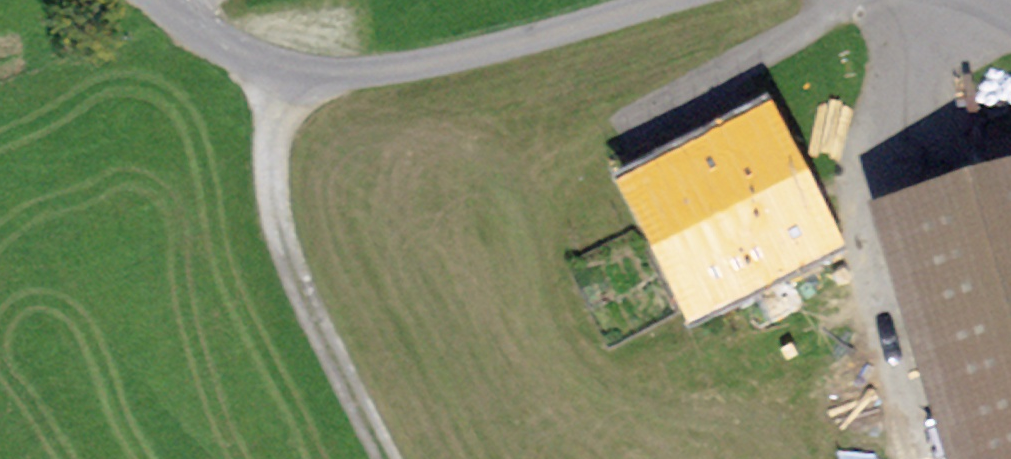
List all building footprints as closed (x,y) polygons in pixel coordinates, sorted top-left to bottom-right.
[(818,242),(757,123),(721,141),(712,123),(633,164),(647,191),(644,193),(700,302),(818,242)] [(897,226),(968,458),(1010,458),(1010,191),(897,226)]
